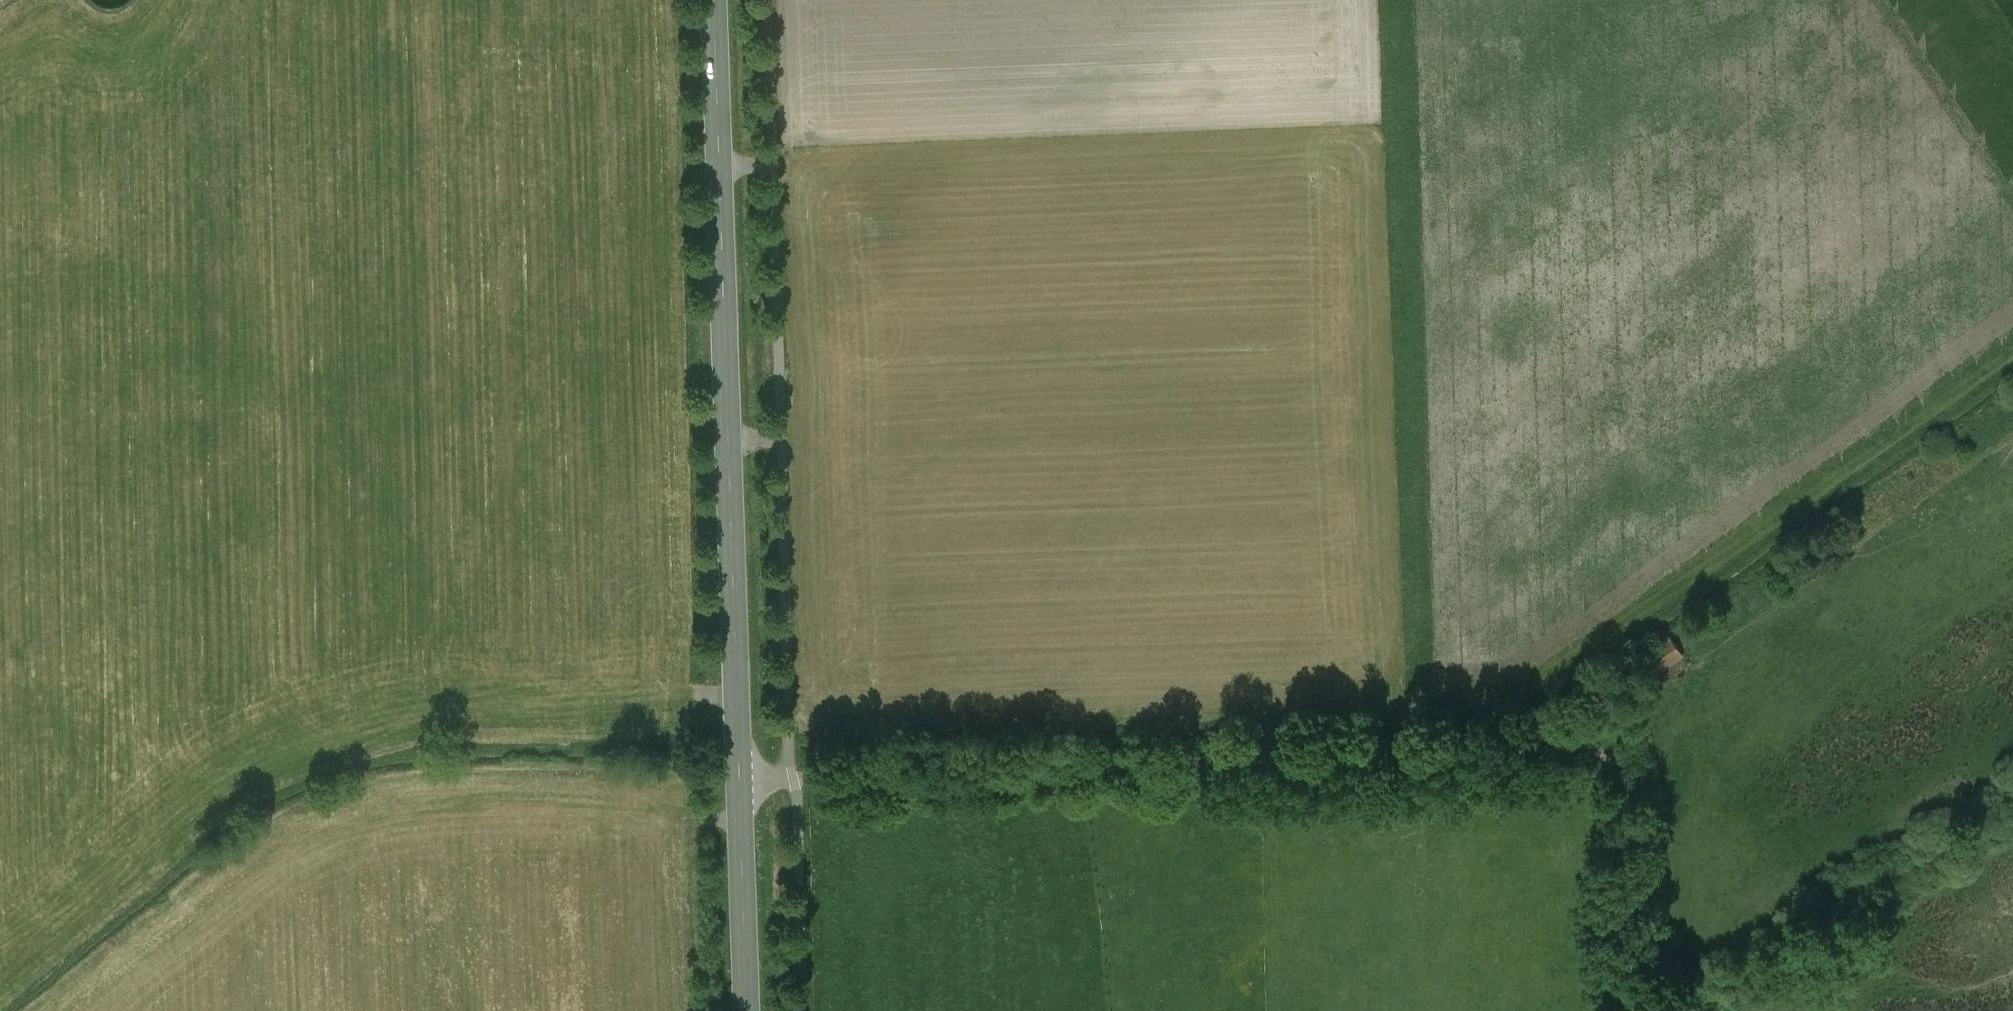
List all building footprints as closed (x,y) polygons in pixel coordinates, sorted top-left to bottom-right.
[(1645,652),(1659,673),(1685,655),(1671,634),(1645,652)]
